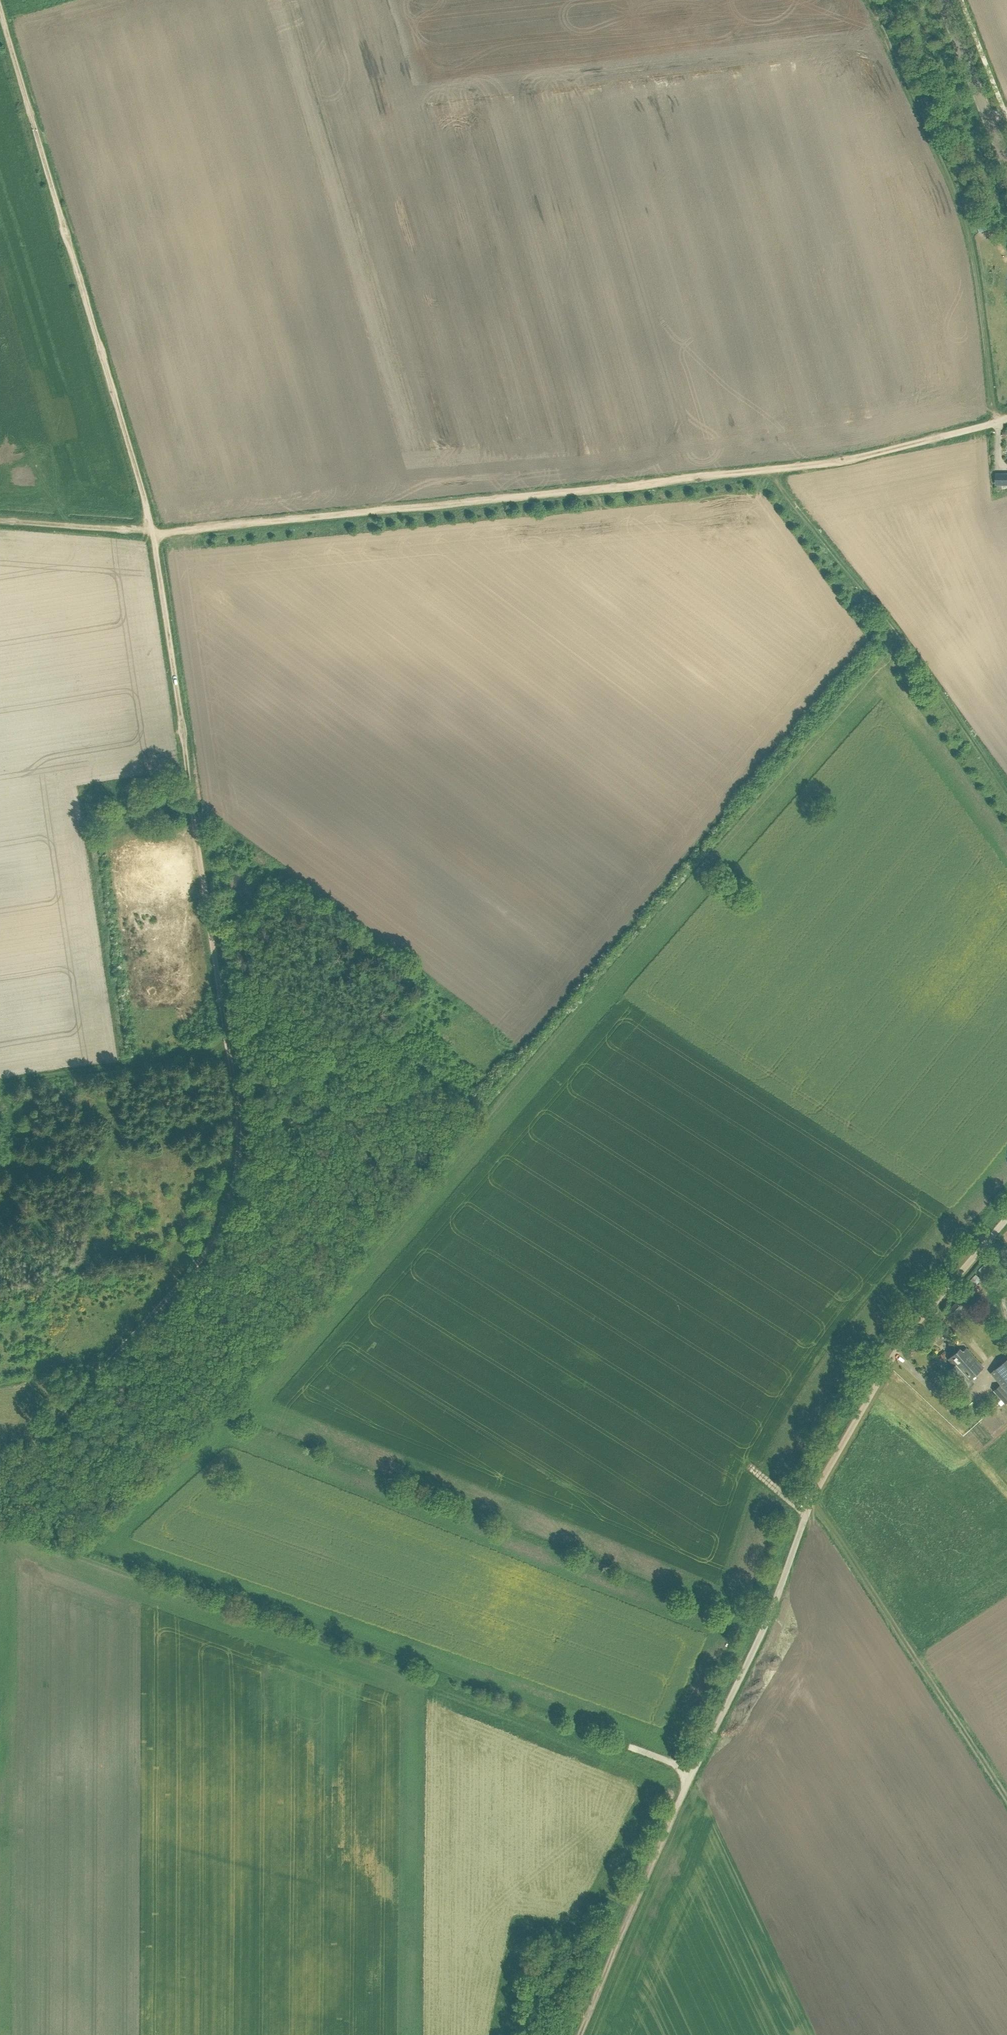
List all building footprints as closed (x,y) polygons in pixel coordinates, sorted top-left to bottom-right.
[(995,484),(996,484),(996,490),(1002,490),(1002,486),(1006,486),(1006,473),(1002,473),(1002,474),(997,474),(997,473),(995,473),(995,484)] [(978,1273),(974,1279),(980,1283),(984,1277),(978,1273)] [(955,1314),(972,1297),(966,1292),(950,1309),(955,1314)] [(983,1367),(966,1348),(962,1351),(959,1348),(948,1359),(954,1366),(950,1369),(950,1368),(947,1370),(965,1390),(973,1382),(970,1378),(983,1367)] [(1004,1403),(1006,1401),(1006,1359),(990,1373),(1000,1384),(993,1390),(1004,1403)]
